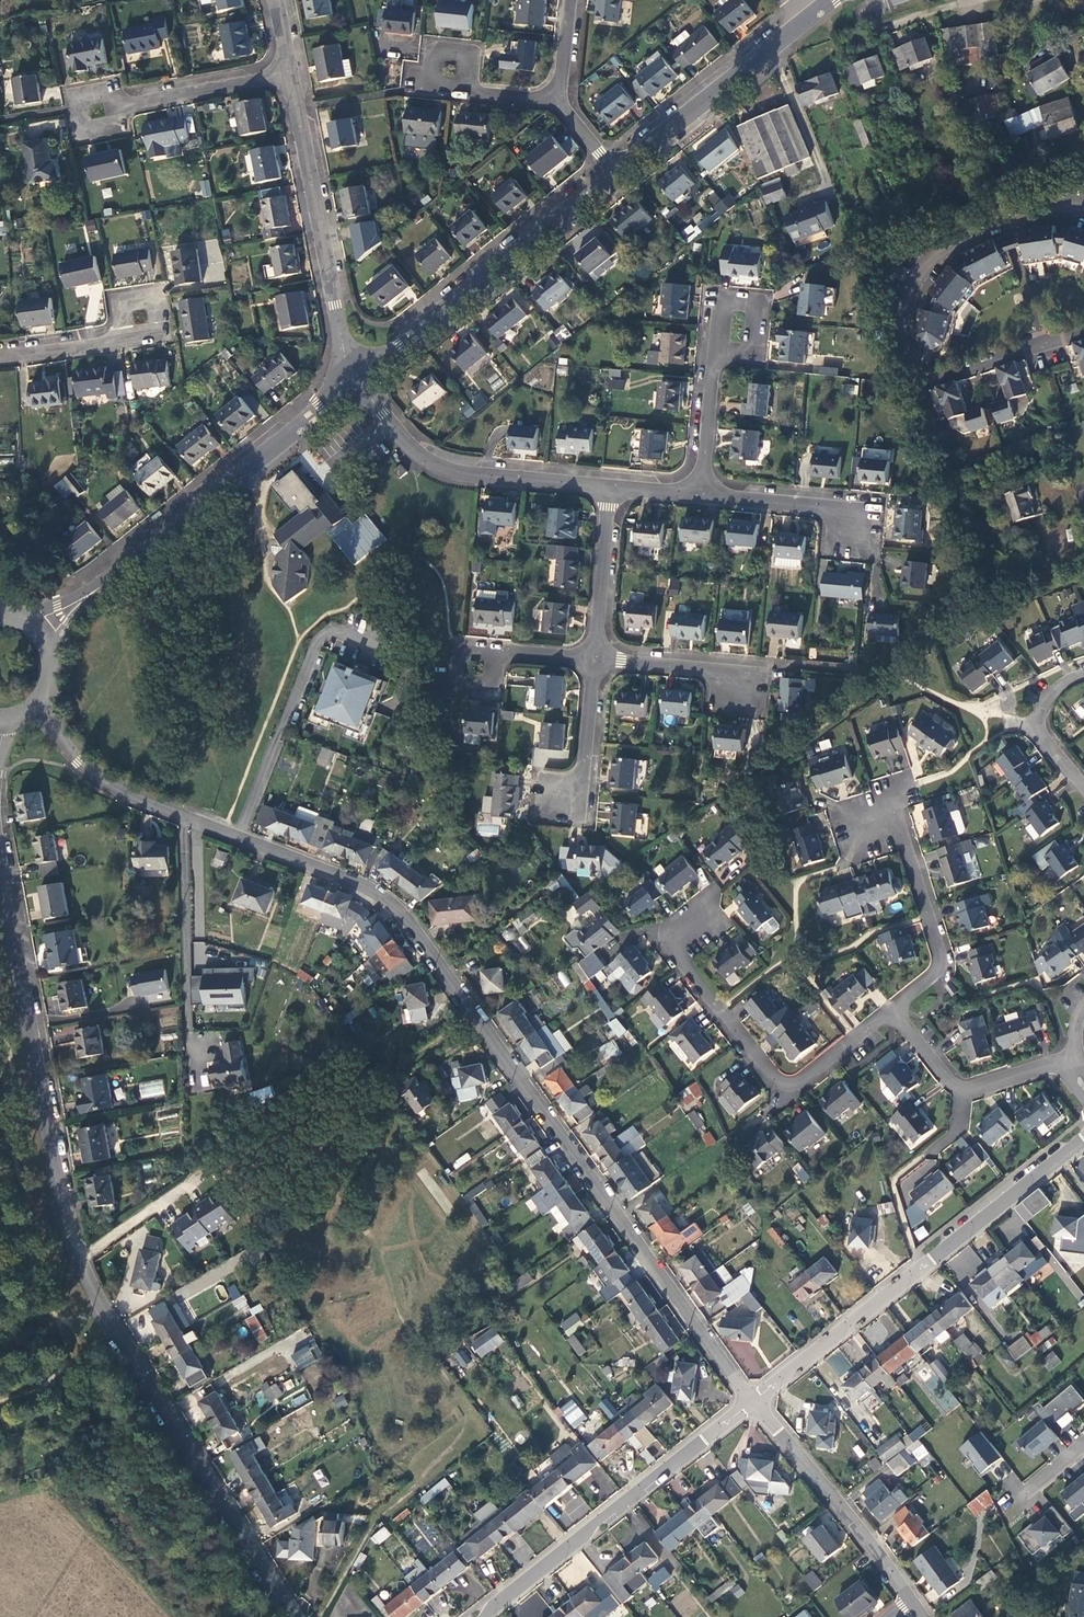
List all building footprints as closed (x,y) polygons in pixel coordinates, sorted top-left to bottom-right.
[(238,0),(215,0),(218,14),(240,10),(238,0)] [(329,0),(304,0),(308,20),(332,16),(329,0)] [(385,11),(383,28),(382,32),(409,35),(412,13),(397,12),(399,0),(386,0),(385,11)] [(521,4),(518,24),(542,27),(545,0),(521,0),(521,4)] [(593,22),(615,24),(618,0),(596,0),(593,22)] [(754,14),(742,0),(720,0),(720,2),(723,7),(716,14),(731,33),(754,14)] [(471,7),(439,3),(437,27),(469,31),(471,7)] [(385,11),(376,10),(375,27),(383,28),(385,11)] [(167,36),(164,20),(154,22),(155,27),(123,34),(128,56),(159,51),(158,42),(157,38),(167,36)] [(941,29),(945,64),(978,62),(978,58),(992,56),(988,24),(941,29)] [(250,57),(244,26),(221,30),(227,62),(250,57)] [(691,65),(716,45),(703,28),(689,39),(683,31),(672,41),(672,43),(674,46),(668,51),(682,69),(689,63),(691,65)] [(898,69),(930,58),(923,39),(892,51),(898,69)] [(100,40),(68,46),(73,74),(85,72),(85,69),(105,64),(100,40)] [(535,44),(520,42),(520,45),(518,58),(513,57),(505,56),(503,69),(532,72),(535,44)] [(320,83),(352,78),(349,62),(341,64),(338,48),(314,53),(320,83)] [(876,57),(842,69),(849,88),(883,76),(876,57)] [(618,67),(613,59),(608,62),(614,69),(618,67)] [(668,83),(675,77),(660,59),(635,79),(636,81),(648,96),(650,98),(668,83)] [(1066,77),(1056,59),(1027,75),(1031,82),(1030,85),(1034,87),(1037,94),(1066,77)] [(994,90),(1006,78),(987,71),(985,86),(994,90)] [(803,105),(836,93),(830,74),(797,86),(803,105)] [(36,76),(13,80),(17,106),(40,103),(36,76)] [(636,81),(628,86),(641,102),(648,96),(636,81)] [(957,84),(949,87),(953,99),(961,96),(957,84)] [(943,89),(947,101),(953,99),(949,87),(943,89)] [(607,125),(632,105),(618,88),(593,108),(607,125)] [(991,135),(993,134),(990,126),(988,119),(999,115),(991,92),(966,100),(973,124),(977,123),(982,138),(985,137),(986,139),(992,137),(991,135)] [(1045,124),(1049,138),(1075,130),(1066,99),(1040,107),(1045,124)] [(236,107),(242,139),(267,134),(261,103),(236,107)] [(1004,120),(1011,138),(1045,124),(1040,107),(1039,105),(1015,116),(1004,120)] [(787,106),(737,127),(755,178),(782,168),(786,176),(796,171),(793,163),(798,161),(808,157),(787,106)] [(1013,109),(1002,113),(1004,120),(1015,116),(1013,109)] [(439,114),(406,111),(404,134),(436,138),(439,114)] [(463,118),(454,117),(453,135),(461,136),(461,138),(486,140),(488,118),(463,115),(463,118)] [(867,118),(861,120),(869,145),(876,142),(867,118)] [(863,147),(869,145),(861,120),(853,123),(863,147)] [(150,162),(166,159),(164,150),(179,147),(179,146),(189,144),(184,121),(175,123),(174,122),(144,128),(148,153),(150,162)] [(355,148),(350,122),(328,126),(333,152),(355,148)] [(708,172),(736,149),(730,138),(724,129),(693,153),(708,172)] [(569,136),(560,144),(569,155),(578,147),(569,136)] [(541,179),(568,158),(552,139),(526,160),(541,179)] [(43,146),(20,149),(25,186),(35,185),(35,188),(55,185),(53,167),(46,168),(43,146)] [(280,182),(274,151),(252,155),(259,185),(280,182)] [(119,154),(86,160),(90,184),(123,178),(119,154)] [(692,184),(678,166),(657,183),(671,201),(692,184)] [(202,197),(212,196),(209,179),(199,181),(202,197)] [(505,215),(526,199),(512,181),(491,197),(505,215)] [(779,181),(759,188),(765,203),(785,196),(779,181)] [(369,217),(364,188),(342,193),(347,221),(369,217)] [(728,196),(721,202),(727,210),(735,204),(728,196)] [(283,200),(261,205),(266,233),(263,238),(264,244),(282,241),(280,231),(288,229),(283,200)] [(625,239),(650,219),(636,200),(628,207),(629,208),(621,214),(619,212),(610,220),(625,239)] [(792,239),(832,224),(824,201),(814,205),(812,201),(803,205),(805,209),(784,217),(792,239)] [(721,202),(714,207),(721,215),(727,210),(721,202)] [(141,211),(142,220),(151,219),(150,210),(141,211)] [(463,249),(490,228),(476,210),(449,231),(463,249)] [(699,225),(706,217),(699,212),(693,219),(699,225)] [(84,221),(86,232),(96,230),(94,219),(84,221)] [(348,225),(355,256),(381,250),(374,219),(348,225)] [(694,223),(682,232),(690,241),(702,231),(694,223)] [(1021,266),(1061,261),(1083,267),(1083,233),(1071,229),(1066,243),(1062,243),(1062,242),(1056,241),(1053,227),(1020,233),(1021,246),(1015,248),(1021,266)] [(224,241),(231,239),(228,229),(222,230),(224,241)] [(589,274),(611,256),(596,239),(576,256),(589,274)] [(412,257),(427,277),(434,272),(433,270),(447,259),(433,241),(412,257)] [(1011,270),(1004,252),(999,253),(993,241),(963,256),(969,269),(963,273),(964,274),(961,277),(950,268),(928,294),(939,303),(936,309),(937,310),(935,313),(920,311),(915,334),(913,337),(916,342),(917,342),(921,349),(933,351),(947,344),(953,317),(976,287),(1011,270)] [(729,275),(757,278),(759,255),(732,252),(732,248),(723,246),(720,273),(729,274),(729,275)] [(146,249),(111,254),(115,277),(140,274),(140,270),(148,269),(146,249)] [(271,253),(276,282),(297,278),(294,264),(297,263),(294,249),(271,253)] [(200,286),(196,253),(173,257),(177,288),(200,286)] [(93,261),(60,268),(65,292),(98,285),(93,261)] [(643,264),(636,270),(643,278),(649,273),(643,264)] [(380,308),(406,288),(391,269),(365,289),(380,308)] [(545,309),(570,289),(557,271),(536,287),(536,288),(531,292),(545,309)] [(664,316),(686,319),(687,305),(685,304),(686,296),(688,296),(689,285),(665,283),(663,305),(665,305),(664,316)] [(803,284),(799,315),(821,317),(822,308),(824,289),(824,287),(803,284)] [(833,290),(824,289),(822,308),(831,309),(833,290)] [(276,302),(281,335),(305,330),(300,297),(276,302)] [(485,322),(497,337),(525,315),(513,300),(485,322)] [(51,302),(20,306),(22,329),(53,325),(51,302)] [(206,345),(200,303),(177,306),(184,348),(206,345)] [(968,303),(958,316),(969,325),(979,312),(968,303)] [(552,348),(571,335),(564,325),(545,339),(552,348)] [(814,334),(779,331),(778,342),(781,343),(780,362),(802,365),(803,354),(812,355),(814,334)] [(683,364),(686,335),(664,333),(662,352),(649,350),(647,364),(659,364),(659,362),(683,364)] [(465,370),(486,353),(470,334),(462,340),(463,341),(450,352),(465,370)] [(499,352),(506,348),(501,340),(494,345),(499,352)] [(1083,375),(1083,374),(1083,341),(1065,348),(1072,369),(1080,366),(1083,375)] [(230,359),(224,352),(218,357),(225,364),(230,359)] [(292,376),(277,356),(255,374),(256,376),(249,382),(261,397),(269,391),(270,392),(283,380),(285,382),(292,376)] [(991,405),(991,407),(1025,395),(1022,386),(1030,383),(1022,361),(996,369),(1006,400),(991,405)] [(556,374),(566,376),(568,366),(558,364),(556,374)] [(134,392),(167,388),(164,365),(156,367),(155,365),(131,368),(134,392)] [(836,368),(818,367),(817,374),(836,376),(836,368)] [(619,378),(620,369),(608,369),(607,377),(619,378)] [(116,404),(113,379),(104,379),(104,374),(75,377),(77,402),(107,400),(107,405),(116,404)] [(421,410),(446,391),(433,374),(408,393),(421,410)] [(494,391),(503,384),(500,378),(490,385),(494,391)] [(625,381),(612,380),(611,388),(624,389),(625,381)] [(677,411),(680,383),(659,382),(657,409),(677,411)] [(768,416),(771,384),(751,382),(748,403),(741,402),(741,413),(768,416)] [(892,395),(904,393),(900,382),(892,382),(892,395)] [(60,410),(58,383),(47,383),(48,387),(32,389),(33,412),(60,410)] [(943,410),(947,422),(980,411),(980,409),(965,413),(954,383),(928,392),(935,413),(943,410)] [(845,394),(857,394),(857,385),(845,385),(845,394)] [(1027,402),(1025,395),(991,407),(996,423),(1019,416),(1027,402)] [(477,409),(486,402),(481,396),(472,403),(477,409)] [(238,401),(216,419),(230,436),(252,418),(238,401)] [(466,419),(475,414),(469,403),(460,408),(466,419)] [(986,427),(980,411),(947,422),(949,428),(962,434),(986,427)] [(508,447),(535,450),(538,428),(510,425),(508,447)] [(592,429),(559,426),(557,452),(569,453),(569,449),(590,451),(592,429)] [(201,428),(175,450),(189,468),(208,452),(209,453),(216,448),(201,428)] [(642,429),(639,458),(662,460),(663,443),(665,444),(666,432),(642,429)] [(756,460),(758,433),(734,430),(731,458),(756,460)] [(890,449),(863,447),(860,479),(887,482),(890,449)] [(841,455),(814,452),(812,474),(838,477),(841,455)] [(158,461),(134,480),(149,498),(173,479),(158,461)] [(407,472),(401,464),(393,470),(400,478),(407,472)] [(326,526),(330,530),(328,531),(353,563),(385,538),(365,512),(352,522),(347,516),(346,517),(345,515),(346,515),(327,490),(317,498),(316,496),(317,495),(295,467),(282,477),(281,476),(272,483),(292,508),(296,504),(301,511),(275,532),(278,536),(274,538),(273,551),(275,554),(273,584),(286,599),(290,600),(307,586),(310,558),(300,547),(326,526)] [(81,495),(67,477),(61,482),(70,494),(75,500),(81,495)] [(61,501),(70,494),(61,482),(52,489),(61,501)] [(112,532),(137,511),(119,487),(104,498),(109,505),(97,514),(112,532)] [(1029,499),(1032,498),(1029,487),(1005,495),(1015,524),(1034,517),(1029,499)] [(481,511),(479,532),(495,534),(496,524),(512,525),(514,503),(498,502),(498,501),(486,500),(486,511),(481,511)] [(893,536),(921,539),(922,528),(918,528),(920,509),(897,506),(895,525),(894,525),(893,536)] [(552,536),(571,538),(571,536),(576,537),(577,526),(572,525),(574,509),(551,508),(548,526),(553,526),(552,536)] [(680,540),(711,543),(713,520),(682,518),(680,540)] [(635,544),(661,547),(663,523),(653,522),(652,525),(637,524),(635,544)] [(728,542),(755,544),(757,524),(730,522),(728,542)] [(85,525),(58,546),(72,564),(98,542),(85,525)] [(775,556),(802,559),(805,536),(778,533),(775,556)] [(576,560),(577,547),(546,544),(545,557),(558,559),(554,586),(575,588),(579,561),(576,560)] [(480,571),(482,561),(474,560),(472,570),(480,571)] [(925,588),(927,564),(905,562),(902,585),(925,588)] [(822,594),(855,597),(857,572),(848,571),(847,573),(824,571),(822,594)] [(678,587),(669,586),(668,596),(677,597),(678,587)] [(512,625),(514,602),(506,601),(507,593),(477,590),(474,592),(473,598),(476,598),(474,621),(493,623),(493,624),(503,625),(504,624),(512,625)] [(566,633),(568,605),(545,602),(542,631),(566,633)] [(1071,604),(1075,614),(1059,621),(1069,644),(1079,640),(1078,637),(1083,634),(1083,617),(1082,611),(1078,602),(1071,604)] [(629,603),(627,631),(642,633),(643,625),(654,626),(656,605),(629,603)] [(769,633),(800,636),(802,614),(772,611),(769,633)] [(678,637),(702,639),(704,615),(681,612),(680,614),(672,613),(670,634),(678,635),(678,637)] [(877,614),(870,613),(867,639),(875,640),(876,632),(898,634),(900,614),(878,612),(877,614)] [(719,641),(749,643),(750,622),(721,619),(719,641)] [(1047,653),(1059,647),(1049,627),(1027,638),(1037,661),(1048,656),(1047,653)] [(997,639),(977,654),(991,672),(1002,664),(1003,666),(1012,658),(997,639)] [(850,652),(848,663),(857,664),(858,652),(850,652)] [(980,681),(991,672),(977,654),(957,670),(973,690),(982,683),(980,681)] [(357,657),(354,665),(370,671),(373,664),(357,657)] [(326,691),(321,702),(318,712),(334,718),(348,724),(364,730),(368,721),(370,721),(374,712),(372,711),(378,696),(380,697),(383,687),(381,687),(385,677),(370,671),(354,665),(339,659),(331,677),(326,691)] [(560,707),(563,677),(540,674),(536,705),(560,707)] [(326,691),(331,677),(327,676),(322,690),(326,691)] [(781,686),(779,709),(800,712),(802,688),(800,688),(800,679),(781,677),(780,686),(781,686)] [(662,712),(688,714),(691,693),(664,690),(662,712)] [(617,713),(645,716),(647,695),(619,691),(617,713)] [(318,712),(321,702),(317,701),(310,718),(330,726),(334,718),(318,712)] [(899,702),(891,704),(894,712),(901,710),(899,702)] [(513,720),(514,711),(503,710),(502,719),(513,720)] [(493,734),(495,713),(468,711),(466,732),(493,734)] [(915,743),(922,748),(925,743),(940,754),(946,744),(950,747),(954,741),(953,737),(952,736),(950,735),(955,729),(953,723),(936,712),(932,718),(921,711),(907,732),(918,739),(915,743)] [(364,730),(348,724),(345,731),(365,740),(372,722),(370,721),(368,721),(364,730)] [(562,750),(564,725),(543,723),(541,748),(562,750)] [(895,748),(903,746),(896,724),(888,727),(888,725),(867,732),(874,753),(885,750),(886,752),(895,749),(895,748)] [(717,726),(715,756),(735,758),(736,749),(743,749),(744,728),(717,726)] [(829,739),(818,742),(820,750),(831,748),(829,739)] [(322,742),(318,756),(333,762),(337,748),(322,742)] [(995,759),(1011,780),(1028,767),(1020,756),(1023,754),(1016,744),(995,759)] [(763,752),(750,751),(748,771),(762,765),(763,752)] [(807,755),(809,762),(816,785),(825,782),(826,784),(835,781),(834,778),(851,773),(844,751),(830,756),(827,758),(819,761),(816,752),(807,755)] [(633,788),(636,760),(615,758),(612,776),(610,776),(609,786),(633,788)] [(1020,805),(1026,813),(1041,802),(1034,793),(1046,785),(1039,777),(1037,778),(1028,767),(1011,780),(1026,800),(1020,805)] [(497,786),(494,815),(503,817),(503,819),(507,819),(507,817),(512,818),(512,809),(513,802),(516,803),(517,787),(516,787),(517,775),(495,773),(494,785),(497,786)] [(783,811),(808,803),(805,794),(801,796),(796,779),(776,785),(783,811)] [(45,812),(41,786),(18,791),(22,816),(45,812)] [(449,796),(454,814),(461,812),(456,793),(449,796)] [(943,801),(940,793),(929,798),(923,800),(925,806),(921,808),(924,816),(926,816),(930,829),(928,829),(931,839),(963,830),(965,827),(959,806),(957,805),(954,798),(943,801)] [(1051,805),(1045,798),(1041,802),(1026,813),(1032,821),(1040,833),(1041,834),(1059,821),(1049,807),(1051,805)] [(259,820),(291,832),(298,813),(266,802),(259,820)] [(291,832),(319,843),(329,816),(321,813),(322,810),(301,803),(298,813),(291,832)] [(635,835),(638,805),(613,803),(611,813),(613,813),(612,824),(612,833),(635,835)] [(787,820),(789,828),(809,821),(806,814),(787,820)] [(319,843),(348,854),(357,831),(335,822),(337,819),(329,816),(319,843)] [(789,828),(787,829),(790,839),(794,838),(802,862),(822,856),(818,841),(819,841),(816,831),(813,831),(810,821),(809,821),(789,828)] [(1032,821),(1026,825),(1034,837),(1040,833),(1032,821)] [(739,848),(747,842),(730,822),(722,828),(723,830),(713,838),(712,843),(703,849),(708,856),(706,857),(715,868),(730,855),(732,857),(741,850),(739,848)] [(384,839),(358,828),(357,831),(348,854),(368,862),(375,844),(381,847),(384,839)] [(56,854),(51,829),(33,833),(38,858),(56,854)] [(968,836),(961,839),(964,848),(971,845),(968,836)] [(136,864),(167,863),(167,841),(154,841),(154,837),(135,838),(136,864)] [(964,848),(961,839),(936,846),(942,865),(940,866),(942,873),(945,872),(948,882),(969,875),(965,862),(961,849),(964,848)] [(1066,841),(1045,855),(1060,877),(1078,864),(1069,850),(1071,848),(1066,841)] [(376,862),(400,880),(412,864),(415,860),(409,856),(411,853),(404,848),(399,855),(384,843),(376,862)] [(376,862),(381,847),(375,844),(368,862),(376,864),(376,862)] [(576,866),(600,868),(602,846),(578,844),(577,846),(569,845),(567,868),(576,869),(576,866)] [(216,847),(211,861),(221,864),(225,851),(216,847)] [(56,854),(40,857),(42,872),(59,869),(56,854)] [(697,873),(682,854),(665,867),(667,870),(660,876),(673,892),(697,873)] [(972,859),(965,862),(969,875),(977,873),(972,859)] [(430,877),(412,864),(400,880),(425,898),(433,892),(436,889),(439,887),(428,879),(430,877)] [(861,906),(873,902),(872,898),(898,890),(901,887),(899,879),(895,877),(892,878),(889,869),(885,868),(880,870),(878,873),(862,878),(861,874),(852,877),(854,883),(861,906)] [(435,871),(430,877),(428,879),(439,887),(448,880),(435,871)] [(563,884),(575,899),(579,896),(561,871),(548,881),(554,890),(563,884)] [(277,888),(246,876),(239,897),(269,909),(277,888)] [(656,898),(662,893),(649,877),(642,882),(644,884),(625,900),(630,906),(626,909),(632,917),(648,904),(651,908),(659,902),(656,898)] [(748,877),(737,886),(742,892),(734,898),(740,906),(737,908),(745,917),(746,916),(755,928),(762,923),(773,914),(756,893),(759,890),(753,883),(748,877)] [(842,906),(846,917),(863,911),(861,906),(854,883),(852,877),(827,886),(827,888),(816,891),(823,912),(842,906)] [(67,909),(61,878),(41,881),(47,913),(67,909)] [(312,882),(306,900),(325,907),(333,890),(312,882)] [(353,898),(333,890),(325,907),(321,918),(343,927),(350,933),(359,920),(353,915),(347,912),(353,898)] [(988,891),(954,901),(958,911),(960,911),(962,918),(960,919),(964,929),(989,922),(983,903),(991,900),(988,891)] [(433,898),(436,921),(480,917),(478,894),(433,898)] [(874,908),(873,902),(861,906),(863,911),(874,908)] [(538,914),(532,906),(520,915),(526,923),(538,914)] [(611,934),(619,928),(600,906),(593,912),(597,917),(586,925),(582,925),(579,928),(573,927),(563,935),(571,946),(577,945),(585,955),(591,950),(604,940),(605,942),(613,936),(611,934)] [(375,915),(369,908),(359,920),(368,931),(360,937),(373,954),(375,953),(378,950),(395,938),(395,937),(392,932),(384,921),(381,923),(375,915)] [(378,913),(375,915),(381,923),(384,921),(378,913)] [(771,930),(778,925),(778,921),(773,914),(762,923),(767,930),(771,930)] [(385,920),(384,921),(392,932),(394,931),(385,920)] [(1059,929),(1076,954),(1083,949),(1083,922),(1070,931),(1065,924),(1059,929)] [(906,933),(902,924),(878,931),(882,941),(885,940),(888,949),(887,950),(890,958),(893,960),(903,957),(905,959),(914,956),(910,943),(911,942),(908,933),(906,933)] [(85,955),(81,926),(49,931),(55,960),(85,955)] [(509,926),(500,934),(507,942),(516,935),(509,926)] [(1065,962),(1076,954),(1059,929),(1057,927),(1049,932),(1056,941),(1043,951),(1044,952),(1034,959),(1038,971),(1039,973),(1045,969),(1049,974),(1056,969),(1057,972),(1067,965),(1065,962)] [(520,953),(530,948),(524,936),(514,941),(520,953)] [(372,956),(384,973),(389,969),(395,978),(399,975),(415,965),(395,938),(378,950),(375,953),(373,954),(372,956)] [(742,965),(749,960),(746,956),(755,949),(747,938),(738,946),(734,942),(712,960),(725,976),(741,963),(742,965)] [(608,962),(613,969),(620,964),(621,963),(627,971),(619,977),(629,990),(633,990),(641,984),(637,980),(650,970),(645,964),(646,960),(633,943),(614,957),(608,962)] [(988,943),(969,949),(974,966),(971,967),(976,981),(995,974),(991,961),(993,957),(988,943)] [(192,970),(193,999),(216,998),(216,992),(230,992),(230,997),(231,1002),(246,1001),(245,976),(254,975),(254,960),(213,962),(214,969),(204,970),(192,970)] [(521,962),(515,967),(519,973),(526,969),(521,962)] [(169,984),(166,964),(140,969),(140,970),(132,971),(135,990),(143,989),(144,990),(154,988),(154,987),(169,984)] [(314,977),(302,964),(298,973),(309,984),(314,977)] [(863,964),(852,973),(863,986),(874,978),(863,964)] [(487,990),(505,988),(503,966),(485,968),(487,990)] [(600,982),(607,977),(601,970),(594,975),(600,982)] [(821,988),(840,1011),(846,1006),(845,1005),(853,998),(852,997),(864,988),(863,986),(852,973),(851,971),(831,987),(828,983),(821,988)] [(65,1003),(88,999),(83,973),(60,977),(65,1003)] [(606,1020),(613,1017),(592,979),(585,983),(606,1020)] [(957,988),(950,979),(944,983),(951,993),(957,988)] [(666,988),(660,981),(640,996),(647,1004),(649,1003),(666,1023),(683,1009),(674,997),(675,995),(668,986),(666,988)] [(430,1002),(427,982),(408,984),(412,1005),(430,1002)] [(764,987),(744,1003),(750,1010),(751,1009),(763,1024),(764,1023),(770,1031),(772,1029),(792,1013),(785,1004),(779,1009),(768,996),(770,995),(764,987)] [(815,997),(805,1004),(811,1011),(820,1003),(815,997)] [(532,1017),(517,998),(501,1009),(522,1039),(546,1022),(539,1013),(532,1017)] [(994,1023),(1001,1045),(1013,1042),(1012,1039),(1022,1036),(1022,1033),(1034,1030),(1033,1027),(1041,1025),(1035,1007),(1026,1010),(1027,1013),(1006,1019),(994,1023)] [(801,1019),(794,1011),(792,1013),(772,1029),(787,1048),(786,1051),(790,1057),(794,1057),(815,1040),(799,1022),(801,1019)] [(982,1012),(959,1020),(964,1037),(962,1038),(965,1046),(966,1046),(970,1057),(991,1051),(985,1031),(988,1030),(982,1012)] [(629,1027),(619,1015),(611,1020),(621,1033),(629,1027)] [(701,1027),(691,1016),(668,1033),(673,1039),(675,1038),(695,1061),(713,1047),(699,1029),(701,1027)] [(106,1046),(101,1020),(78,1024),(83,1050),(106,1046)] [(535,1057),(551,1046),(545,1036),(553,1031),(547,1022),(546,1022),(522,1039),(535,1057)] [(247,1074),(241,1035),(225,1038),(228,1057),(213,1060),(217,1080),(226,1078),(228,1081),(239,1079),(238,1076),(247,1074)] [(899,1053),(880,1069),(885,1075),(883,1076),(896,1093),(905,1087),(907,1089),(918,1081),(909,1069),(911,1068),(899,1053)] [(542,1066),(561,1093),(582,1078),(571,1061),(565,1065),(558,1055),(542,1066)] [(484,1061),(463,1065),(466,1084),(487,1080),(484,1061)] [(113,1100),(108,1069),(86,1073),(89,1091),(83,1092),(86,1105),(113,1100)] [(737,1108),(759,1092),(753,1084),(750,1085),(737,1069),(720,1082),(725,1089),(723,1091),(737,1108)] [(207,1074),(200,1075),(202,1087),(209,1086),(207,1074)] [(421,1109),(437,1098),(431,1088),(434,1086),(428,1076),(423,1080),(418,1074),(402,1085),(407,1092),(409,1091),(421,1109)] [(597,1093),(585,1075),(582,1078),(561,1093),(578,1117),(595,1107),(589,1099),(597,1093)] [(141,1098),(165,1094),(162,1079),(138,1082),(141,1098)] [(680,1099),(683,1104),(697,1095),(698,1096),(705,1091),(697,1079),(676,1092),(680,1099)] [(860,1101),(842,1079),(834,1084),(835,1086),(820,1097),(834,1115),(849,1104),(852,1107),(860,1101)] [(271,1087),(248,1092),(250,1105),(274,1100),(271,1087)] [(911,1093),(907,1089),(905,1087),(896,1093),(902,1100),(911,1093)] [(114,1090),(117,1100),(124,1098),(121,1088),(114,1090)] [(511,1101),(502,1089),(488,1099),(509,1129),(525,1118),(512,1101),(511,1101)] [(1014,1110),(1028,1127),(1035,1122),(1037,1124),(1043,1119),(1047,1124),(1060,1113),(1056,1109),(1042,1091),(1033,1098),(1035,1100),(1025,1108),(1021,1104),(1014,1110)] [(712,1104),(708,1096),(689,1110),(699,1124),(716,1112),(712,1104)] [(914,1106),(909,1100),(891,1115),(898,1123),(901,1121),(916,1139),(932,1125),(922,1114),(924,1112),(917,1104),(914,1106)] [(1012,1122),(998,1105),(991,1110),(992,1111),(985,1116),(986,1118),(976,1126),(990,1143),(1008,1129),(1006,1127),(1012,1122)] [(824,1130),(805,1107),(795,1115),(798,1119),(785,1128),(800,1146),(807,1140),(809,1142),(824,1130)] [(587,1130),(599,1146),(615,1135),(612,1131),(618,1126),(609,1113),(587,1130)] [(113,1150),(107,1118),(83,1123),(89,1153),(113,1150)] [(509,1129),(528,1155),(544,1144),(525,1118),(509,1129)] [(639,1127),(635,1121),(615,1135),(599,1146),(611,1164),(628,1153),(620,1141),(639,1127)] [(779,1150),(786,1144),(770,1124),(764,1129),(762,1128),(750,1138),(752,1141),(744,1148),(757,1165),(777,1148),(779,1150)] [(647,1139),(639,1127),(620,1141),(628,1153),(631,1150),(647,1139)] [(709,1131),(701,1136),(708,1147),(717,1142),(709,1131)] [(971,1144),(970,1144),(956,1156),(955,1154),(947,1160),(960,1176),(982,1159),(989,1154),(978,1139),(971,1144)] [(528,1155),(547,1182),(563,1171),(544,1144),(528,1155)] [(459,1155),(462,1160),(473,1153),(470,1148),(459,1155)] [(652,1181),(631,1150),(628,1153),(611,1164),(632,1194),(652,1181)] [(803,1183),(810,1178),(798,1162),(791,1168),(803,1183)] [(934,1170),(933,1169),(925,1175),(926,1177),(912,1189),(925,1206),(948,1188),(955,1183),(941,1165),(934,1170)] [(122,1193),(114,1166),(93,1172),(100,1200),(122,1193)] [(547,1182),(560,1201),(577,1190),(563,1171),(547,1182)] [(486,1177),(464,1191),(467,1196),(475,1192),(488,1182),(490,1183),(496,1179),(495,1178),(493,1175),(487,1179),(486,1177)] [(539,1188),(552,1206),(560,1201),(547,1182),(539,1188)] [(217,1184),(207,1189),(210,1195),(224,1218),(230,1215),(235,1212),(217,1184)] [(539,1188),(535,1190),(549,1208),(552,1206),(539,1188)] [(560,1201),(573,1218),(580,1228),(596,1217),(577,1190),(560,1201)] [(1052,1204),(1041,1190),(1015,1210),(1027,1225),(1052,1204)] [(494,1219),(475,1192),(467,1196),(486,1225),(494,1219)] [(641,1204),(654,1223),(670,1212),(656,1193),(641,1204)] [(220,1221),(224,1218),(210,1195),(204,1198),(203,1196),(195,1201),(197,1205),(189,1209),(204,1233),(221,1223),(220,1221)] [(881,1211),(895,1205),(893,1196),(878,1202),(881,1211)] [(560,1201),(552,1206),(565,1224),(573,1218),(560,1201)] [(197,1237),(204,1233),(189,1209),(188,1210),(189,1212),(183,1216),(182,1213),(174,1218),(190,1244),(194,1242),(199,1240),(197,1237)] [(682,1229),(670,1212),(654,1223),(673,1250),(704,1228),(696,1218),(682,1229)] [(824,1214),(816,1219),(823,1228),(830,1223),(824,1214)] [(873,1216),(862,1214),(861,1220),(854,1218),(851,1240),(869,1243),(870,1235),(874,1236),(876,1222),(872,1221),(873,1216)] [(1080,1221),(1057,1218),(1055,1237),(1064,1238),(1063,1253),(1083,1255),(1083,1217),(1080,1221)] [(571,1234),(580,1228),(573,1218),(565,1224),(564,1224),(571,1234)] [(592,1245),(602,1259),(617,1248),(597,1218),(581,1229),(592,1245)] [(786,1240),(772,1224),(768,1227),(781,1244),(786,1240)] [(919,1241),(929,1234),(922,1225),(913,1232),(919,1241)] [(581,1229),(575,1234),(583,1246),(585,1244),(588,1248),(592,1245),(581,1229)] [(149,1231),(146,1245),(160,1248),(163,1234),(149,1231)] [(1040,1243),(1042,1241),(1035,1232),(1006,1254),(1018,1270),(1035,1256),(1033,1253),(1038,1249),(1034,1243),(1037,1240),(1040,1243)] [(143,1244),(135,1280),(137,1281),(136,1288),(147,1291),(149,1283),(161,1286),(163,1277),(159,1276),(165,1248),(160,1248),(146,1245),(143,1244)] [(630,1266),(617,1248),(602,1259),(595,1264),(600,1271),(604,1269),(613,1279),(630,1266)] [(683,1263),(695,1280),(711,1269),(717,1265),(705,1248),(683,1263)] [(594,1263),(586,1252),(579,1256),(588,1268),(594,1263)] [(825,1253),(809,1266),(821,1282),(836,1269),(825,1253)] [(1018,1280),(1022,1277),(1017,1271),(1018,1270),(1006,1254),(988,1267),(1000,1283),(1012,1274),(1018,1280)] [(717,1265),(711,1269),(724,1287),(736,1279),(722,1260),(717,1265)] [(804,1295),(821,1282),(809,1266),(806,1262),(793,1273),(796,1276),(792,1280),(804,1295)] [(535,1273),(530,1265),(519,1273),(507,1281),(513,1289),(535,1273)] [(970,1282),(988,1306),(1007,1291),(1000,1283),(988,1267),(970,1282)] [(724,1287),(711,1269),(695,1280),(708,1299),(724,1287)] [(752,1281),(745,1271),(741,1274),(736,1279),(724,1287),(732,1300),(742,1292),(748,1288),(751,1286),(752,1281)] [(628,1312),(633,1320),(641,1315),(643,1317),(659,1307),(657,1304),(638,1277),(626,1286),(634,1297),(631,1300),(635,1307),(628,1312)] [(760,1307),(765,1303),(751,1286),(748,1288),(742,1292),(755,1307),(760,1307)] [(231,1298),(243,1316),(246,1314),(253,1310),(250,1305),(241,1291),(238,1294),(231,1298)] [(942,1307),(933,1314),(945,1329),(973,1307),(961,1292),(942,1307)] [(260,1299),(250,1305),(253,1310),(264,1305),(260,1299)] [(938,1303),(929,1309),(933,1314),(942,1307),(938,1303)] [(155,1316),(166,1335),(183,1325),(172,1306),(155,1316)] [(582,1315),(583,1316),(589,1311),(587,1309),(581,1312),(578,1307),(562,1319),(566,1326),(582,1315)] [(643,1317),(665,1348),(681,1338),(659,1307),(643,1317)] [(246,1314),(265,1344),(271,1340),(253,1310),(246,1314)] [(756,1316),(724,1313),(722,1328),(731,1330),(731,1333),(753,1336),(756,1316)] [(933,1314),(906,1336),(917,1350),(945,1329),(933,1314)] [(498,1324),(475,1340),(479,1345),(502,1330),(498,1324)] [(166,1335),(177,1353),(194,1344),(190,1337),(187,1331),(183,1325),(166,1335)] [(196,1326),(187,1331),(190,1337),(200,1331),(196,1326)] [(1007,1343),(1016,1354),(1030,1343),(1043,1333),(1037,1326),(1027,1334),(1024,1331),(1007,1343)] [(502,1330),(479,1345),(481,1348),(504,1333),(502,1330)] [(586,1345),(575,1330),(569,1334),(580,1349),(586,1345)] [(313,1331),(306,1335),(316,1351),(322,1347),(313,1331)] [(965,1332),(953,1339),(970,1360),(980,1352),(965,1332)] [(901,1363),(917,1350),(906,1336),(906,1335),(877,1358),(889,1372),(896,1368),(899,1372),(905,1368),(901,1363)] [(1052,1336),(1043,1343),(1048,1349),(1057,1342),(1052,1336)] [(192,1381),(210,1371),(194,1344),(177,1353),(192,1381)] [(465,1347),(459,1351),(469,1364),(474,1360),(465,1347)] [(669,1354),(664,1348),(652,1357),(647,1362),(645,1362),(650,1369),(659,1363),(658,1362),(669,1354)] [(1052,1350),(1040,1360),(1049,1371),(1061,1361),(1052,1350)] [(681,1395),(693,1396),(698,1361),(679,1358),(678,1366),(676,1378),(675,1388),(681,1389),(681,1395)] [(889,1387),(896,1381),(889,1372),(877,1358),(860,1372),(871,1387),(882,1379),(885,1382),(889,1387)] [(929,1365),(942,1382),(949,1377),(935,1360),(929,1365)] [(671,1366),(670,1378),(676,1378),(678,1366),(671,1366)] [(866,1397),(874,1391),(871,1387),(860,1372),(843,1385),(854,1400),(863,1393),(866,1397)] [(273,1395),(283,1388),(278,1378),(271,1382),(269,1381),(263,1384),(264,1386),(265,1386),(267,1385),(273,1395)] [(1072,1378),(1044,1401),(1039,1395),(1032,1400),(1043,1414),(1049,1421),(1071,1403),(1073,1406),(1083,1397),(1083,1393),(1072,1378)] [(198,1389),(213,1415),(229,1405),(214,1379),(198,1389)] [(286,1390),(294,1387),(292,1379),(283,1382),(286,1390)] [(644,1420),(673,1397),(661,1382),(640,1398),(634,1389),(625,1396),(627,1399),(632,1405),(644,1420)] [(306,1392),(291,1399),(294,1406),(309,1399),(306,1392)] [(575,1421),(588,1411),(572,1392),(560,1401),(558,1403),(563,1409),(565,1407),(575,1421)] [(344,1395),(333,1398),(336,1409),(347,1405),(344,1395)] [(600,1400),(609,1412),(615,1419),(627,1434),(636,1445),(642,1440),(645,1443),(656,1434),(644,1420),(632,1405),(627,1399),(616,1407),(607,1395),(600,1400)] [(240,1425),(229,1405),(213,1415),(224,1434),(240,1425)] [(309,1421),(315,1417),(308,1405),(301,1409),(309,1421)] [(813,1411),(811,1431),(821,1432),(820,1443),(832,1444),(833,1433),(833,1430),(834,1425),(831,1425),(832,1412),(813,1411)] [(1049,1421),(1043,1414),(1017,1435),(1031,1451),(1042,1442),(1043,1443),(1057,1432),(1049,1421)] [(602,1454),(627,1434),(615,1419),(589,1439),(602,1454)] [(902,1438),(907,1445),(926,1433),(921,1425),(902,1438)] [(979,1425),(958,1442),(964,1450),(966,1449),(973,1457),(970,1459),(979,1470),(991,1461),(990,1459),(999,1451),(979,1425)] [(906,1447),(896,1435),(876,1451),(886,1463),(887,1462),(891,1459),(904,1448),(906,1447)] [(232,1448),(248,1476),(264,1466),(255,1450),(260,1447),(253,1436),(249,1439),(232,1448)] [(582,1436),(572,1444),(576,1450),(559,1463),(571,1479),(599,1457),(582,1436)] [(567,1437),(550,1451),(559,1463),(576,1450),(567,1437)] [(851,1450),(861,1458),(866,1452),(856,1444),(851,1450)] [(639,1453),(648,1464),(654,1459),(646,1448),(639,1453)] [(891,1459),(887,1462),(898,1475),(915,1462),(904,1448),(891,1459)] [(477,1458),(472,1452),(461,1461),(466,1467),(477,1458)] [(739,1452),(737,1466),(729,1471),(741,1487),(748,1481),(754,1490),(769,1491),(769,1487),(788,1489),(789,1481),(774,1464),(771,1464),(772,1456),(739,1452)] [(521,1454),(513,1461),(521,1472),(529,1465),(521,1454)] [(867,1462),(874,1472),(882,1466),(875,1456),(867,1462)] [(544,1500),(571,1479),(559,1463),(542,1477),(532,1485),(544,1499),(544,1500)] [(248,1476),(260,1495),(276,1485),(264,1466),(248,1476)] [(321,1468),(312,1473),(321,1488),(329,1483),(321,1468)] [(1061,1487),(1074,1503),(1083,1495),(1083,1468),(1061,1487)] [(451,1477),(447,1471),(434,1481),(438,1487),(451,1477)] [(729,1471),(701,1493),(713,1508),(741,1487),(729,1471)] [(864,1496),(871,1504),(872,1504),(876,1508),(882,1503),(878,1497),(889,1488),(876,1474),(860,1488),(865,1494),(864,1496)] [(519,1492),(521,1494),(532,1485),(530,1483),(519,1492)] [(890,1489),(889,1488),(878,1497),(882,1503),(876,1508),(872,1504),(871,1504),(879,1514),(905,1493),(897,1483),(890,1489)] [(965,1499),(975,1511),(993,1496),(986,1483),(967,1498),(965,1499)] [(274,1520),(291,1511),(287,1505),(276,1485),(260,1495),(274,1520)] [(514,1523),(544,1499),(532,1485),(521,1494),(503,1508),(514,1523)] [(696,1522),(705,1533),(719,1521),(710,1511),(713,1508),(701,1493),(684,1507),(696,1522)] [(497,1536),(514,1523),(503,1508),(499,1503),(493,1495),(482,1504),(488,1512),(481,1517),(497,1536)] [(892,1511),(896,1516),(908,1505),(904,1500),(892,1511)] [(1072,1524),(1052,1500),(1043,1507),(1046,1510),(1035,1520),(1033,1516),(1018,1529),(1024,1536),(1023,1537),(1032,1548),(1051,1532),(1053,1535),(1061,1528),(1063,1531),(1072,1524)] [(294,1501),(287,1505),(291,1511),(298,1507),(294,1501)] [(412,1507),(409,1502),(396,1512),(400,1516),(412,1507)] [(481,1517),(488,1512),(482,1504),(475,1509),(480,1515),(481,1517)] [(905,1531),(913,1541),(929,1528),(921,1518),(923,1517),(917,1509),(914,1512),(908,1505),(896,1516),(901,1522),(897,1525),(904,1533),(905,1531)] [(340,1516),(341,1508),(327,1507),(317,1514),(315,1539),(325,1539),(325,1536),(344,1538),(346,1516),(340,1516)] [(684,1507),(656,1529),(668,1544),(670,1546),(681,1537),(679,1535),(696,1522),(684,1507)] [(292,1551),(314,1553),(315,1539),(317,1514),(315,1510),(297,1521),(296,1533),(293,1532),(293,1536),(292,1550),(292,1551)] [(479,1550),(497,1536),(481,1517),(480,1515),(474,1519),(474,1524),(462,1533),(466,1538),(468,1536),(479,1550)] [(837,1542),(819,1519),(803,1533),(821,1556),(837,1542)] [(388,1522),(375,1532),(379,1538),(393,1528),(388,1522)] [(278,1550),(292,1550),(293,1536),(279,1535),(278,1550)] [(646,1537),(628,1551),(640,1566),(658,1552),(646,1537)] [(957,1576),(932,1542),(913,1556),(932,1582),(933,1582),(939,1589),(957,1576)] [(805,1543),(795,1551),(799,1556),(809,1549),(805,1543)] [(456,1545),(429,1566),(442,1582),(468,1561),(456,1545)] [(370,1549),(365,1546),(357,1559),(363,1562),(370,1549)] [(628,1551),(602,1572),(623,1597),(633,1590),(627,1582),(630,1580),(627,1576),(628,1575),(631,1579),(638,1575),(635,1570),(640,1566),(628,1551)] [(424,1596),(442,1582),(429,1566),(420,1554),(414,1559),(419,1565),(414,1569),(419,1575),(412,1581),(424,1596)] [(979,1582),(995,1570),(989,1562),(973,1575),(979,1582)] [(662,1563),(647,1575),(653,1583),(669,1571),(662,1563)] [(819,1579),(809,1565),(801,1571),(812,1584),(819,1579)] [(860,1575),(835,1595),(851,1614),(874,1597),(865,1586),(867,1584),(860,1575)] [(1073,1576),(1069,1598),(1074,1604),(1081,1605),(1081,1609),(1083,1609),(1083,1578),(1073,1576)] [(398,1615),(424,1596),(412,1581),(399,1591),(387,1601),(398,1615)] [(589,1581),(573,1594),(584,1609),(601,1596),(589,1581)] [(738,1599),(745,1591),(736,1583),(729,1591),(738,1599)] [(584,1609),(573,1594),(555,1607),(563,1616),(581,1616),(579,1614),(584,1609)] [(969,1595),(950,1610),(956,1616),(985,1616),(969,1595)] [(649,1609),(657,1603),(652,1596),(644,1602),(649,1609)] [(398,1615),(387,1601),(380,1605),(389,1616),(396,1616),(398,1615)] [(803,1603),(785,1616),(814,1616),(803,1603)] [(555,1607),(542,1616),(563,1616),(555,1607)]
